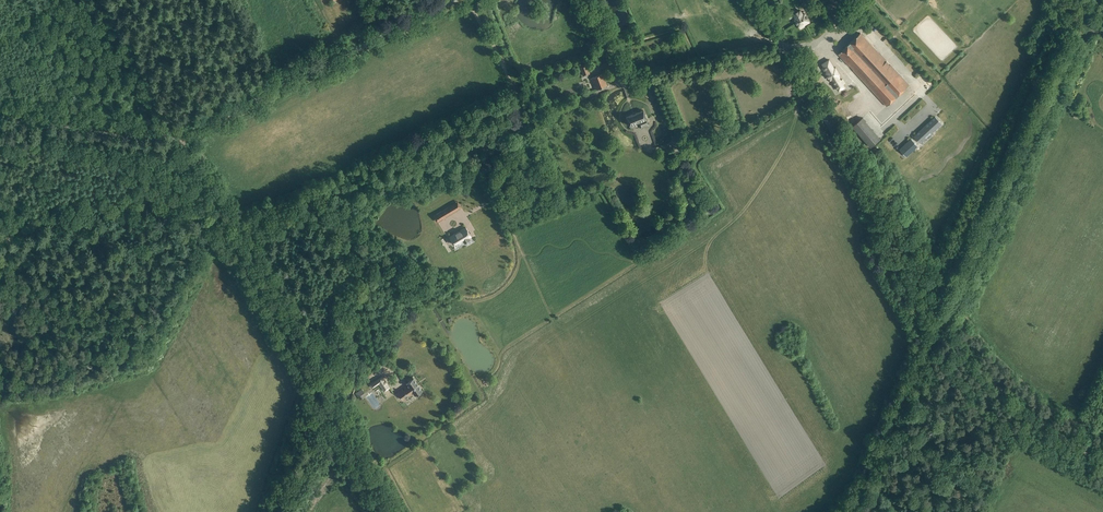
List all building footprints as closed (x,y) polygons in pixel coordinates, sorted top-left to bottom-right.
[(800,10),(793,14),(796,19),(795,19),(800,29),(804,26),(803,24),(808,20),(803,12),(801,13),(800,10)] [(860,33),(838,54),(886,106),(909,85),(874,48),(876,47),(873,44),(872,45),(860,33)] [(829,60),(822,64),(827,72),(826,73),(829,80),(831,79),(838,91),(845,87),(839,77),(840,77),(838,75),(839,74),(836,67),(834,68),(829,60)] [(579,66),(583,76),(590,74),(586,64),(579,66)] [(596,89),(607,85),(602,74),(591,78),(596,89)] [(626,117),(631,129),(639,126),(640,127),(648,124),(646,118),(643,110),(626,117)] [(907,114),(899,110),(895,118),(903,122),(907,114)] [(886,128),(891,120),(886,117),(882,126),(886,128)] [(914,136),(921,143),(926,138),(924,136),(930,131),(931,133),(941,124),(935,117),(914,136)] [(870,147),(880,138),(862,118),(852,126),(870,147)] [(911,139),(900,149),(906,156),(917,146),(911,139)] [(685,141),(679,144),(683,153),(689,151),(687,146),(685,141)] [(437,222),(462,207),(458,201),(433,215),(437,222)] [(449,237),(454,244),(462,239),(465,243),(470,240),(469,238),(471,236),(466,227),(449,237)] [(381,377),(372,383),(375,386),(378,384),(384,391),(389,388),(386,383),(385,381),(381,377)] [(408,385),(398,392),(403,400),(413,393),(415,395),(422,391),(413,378),(406,383),(408,385)]
